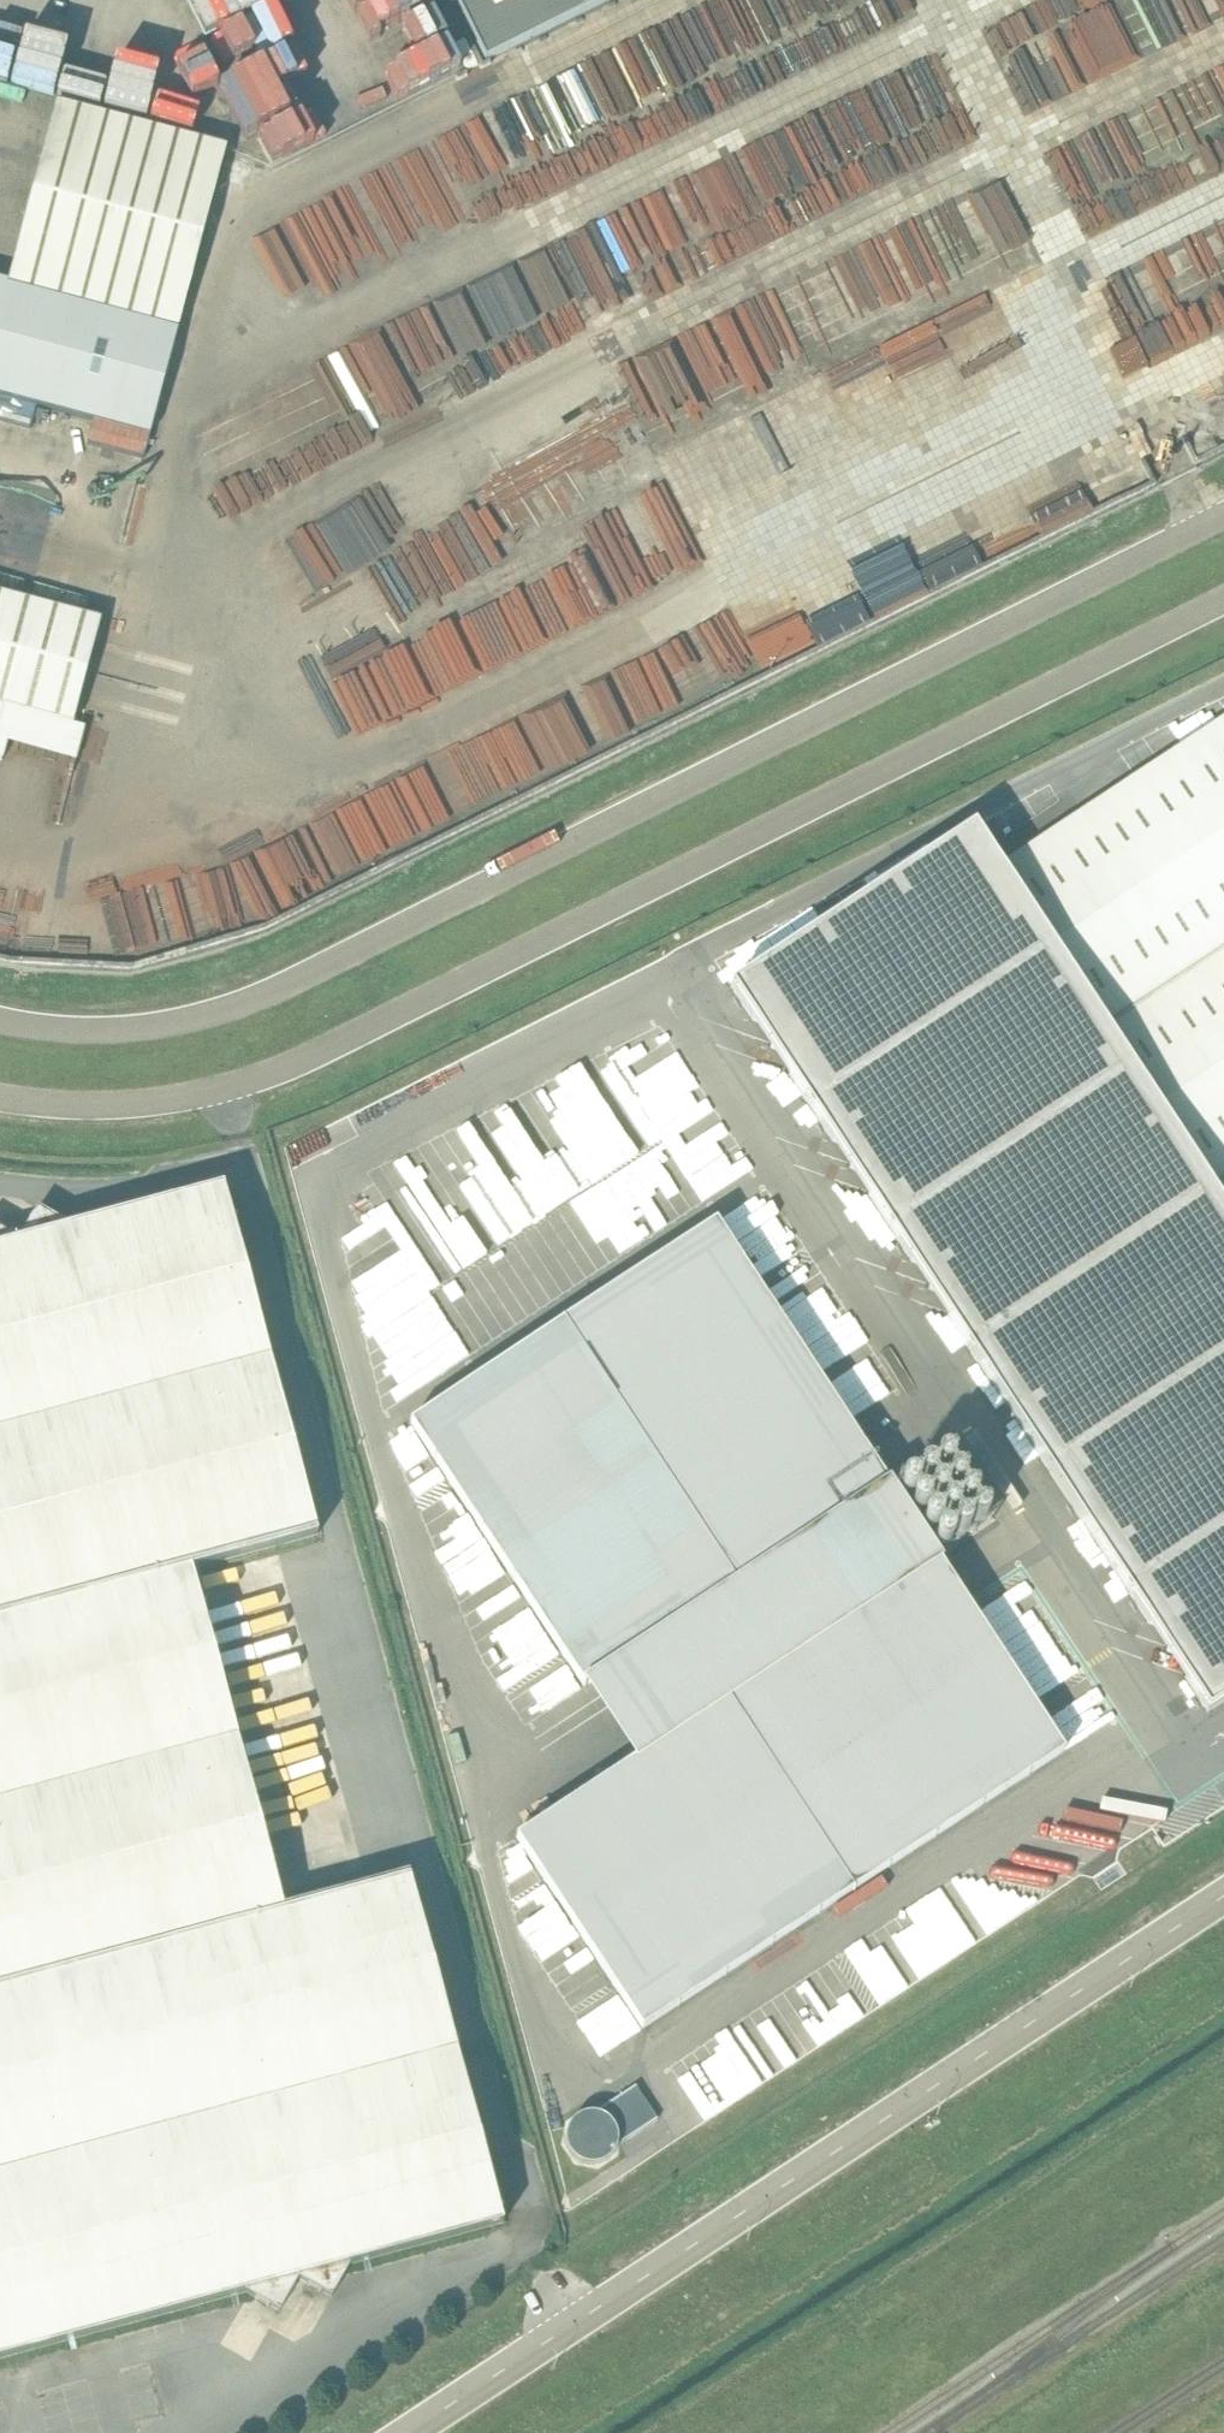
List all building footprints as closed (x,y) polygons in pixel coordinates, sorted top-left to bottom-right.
[(486,62),(610,0),(456,0),(486,62)] [(105,414),(178,432),(248,140),(76,99),(5,393),(105,417),(105,414)] [(567,420),(591,409),(582,389),(558,399),(567,420)] [(696,476),(747,467),(744,447),(724,451),(722,442),(711,444),(707,425),(679,430),(684,461),(679,462),(682,480),(696,477),(696,476)] [(552,498),(542,472),(496,489),(509,521),(520,517),(518,511),(552,498)] [(814,577),(871,555),(860,529),(803,551),(814,577)] [(772,547),(737,555),(744,584),(779,575),(772,547)] [(484,557),(458,568),(465,585),(491,573),(484,557)] [(100,621),(0,595),(0,705),(73,724),(100,621)] [(731,987),(753,1020),(777,1029),(771,1047),(796,1056),(789,1075),(832,1141),(857,1150),(850,1168),(875,1177),(868,1195),(1023,1431),(1040,1457),(1149,1623),(1168,1624),(1167,1650),(1168,1651),(1188,1653),(1185,1678),(1208,1712),(1223,1701),(1223,719),(1113,792),(1002,865),(976,825),(826,924),(731,987)] [(588,1029),(349,1187),(397,1259),(353,1288),(401,1360),(379,1374),(585,1686),(629,1657),(678,1731),(516,1837),(643,2028),(1064,1750),(588,1029)] [(246,2292),(280,2311),(298,2278),(332,2297),(350,2264),(503,2223),(409,1875),(284,1908),(192,1569),(318,1535),(223,1186),(71,1227),(38,1208),(19,1241),(0,1231),(0,2358),(246,2292)] [(1136,1779),(1075,1815),(1102,1861),(1163,1825),(1136,1779)] [(995,1865),(1021,1913),(1062,1890),(1036,1842),(995,1865)] [(943,1900),(965,1947),(999,1932),(977,1884),(943,1900)] [(703,2123),(791,2071),(757,2012),(668,2064),(703,2123)] [(632,2090),(592,2116),(599,2117),(605,2121),(610,2127),(613,2134),(614,2141),(613,2148),(652,2122),(632,2090)]
